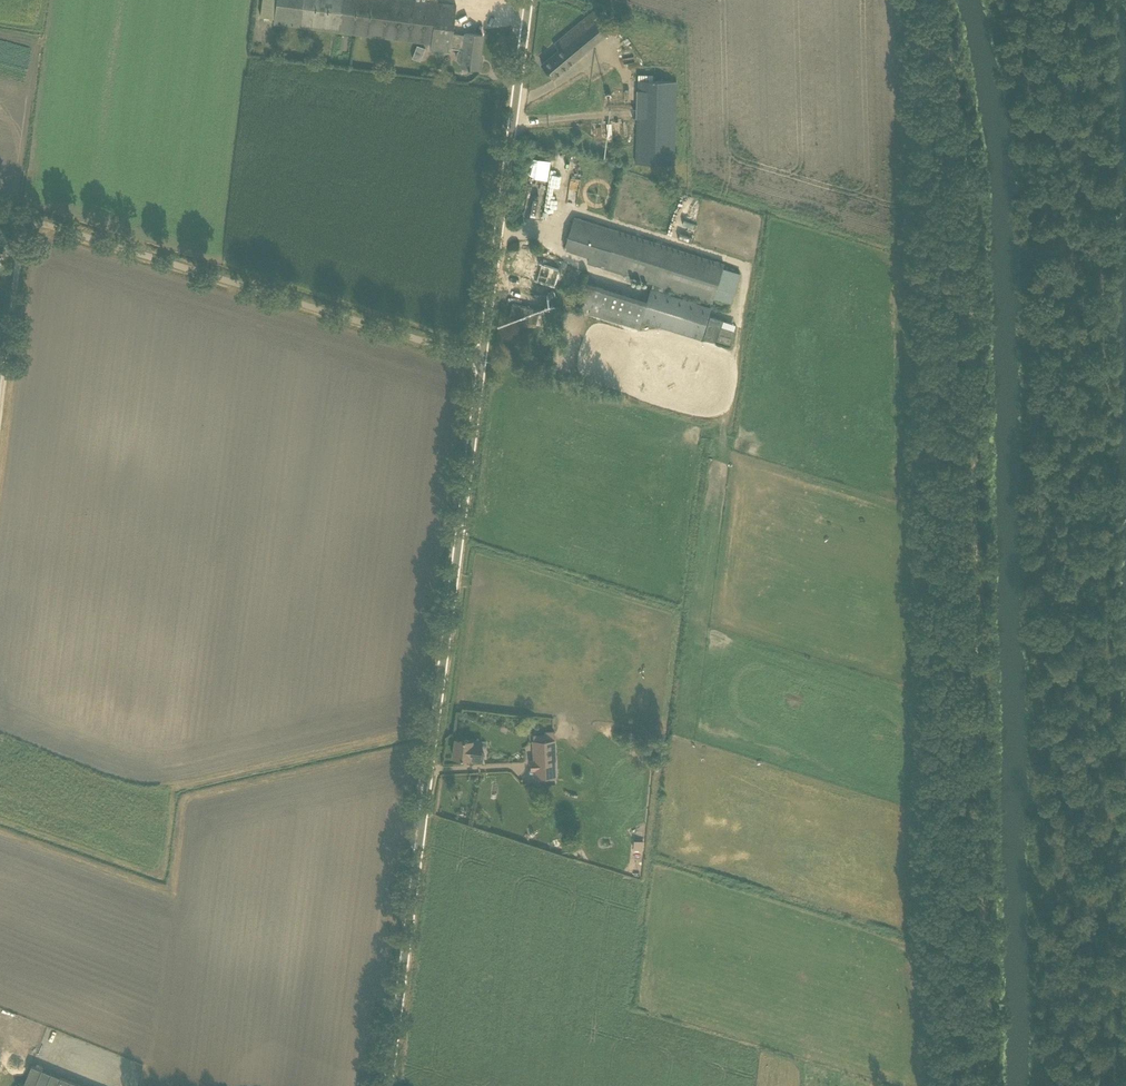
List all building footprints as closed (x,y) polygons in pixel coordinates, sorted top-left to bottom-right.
[(462,62),(461,66),(468,67),(468,68),(470,68),(470,67),(478,68),(483,35),(466,33),(465,35),(452,33),(456,4),(437,2),(426,0),(423,0),(262,0),(260,17),(274,19),(273,23),(431,43),(430,49),(450,51),(451,45),(463,47),(459,50),(457,58),(460,61),(462,62)] [(601,9),(592,17),(589,14),(553,44),(558,50),(542,64),(553,78),(605,33),(619,21),(612,14),(608,17),(601,9)] [(417,44),(413,57),(422,59),(426,46),(417,44)] [(675,80),(675,73),(637,72),(635,162),(675,163),(677,80),(675,80)] [(740,271),(723,266),(724,264),(574,217),(564,248),(590,256),(588,262),(653,282),(666,287),(712,301),(714,295),(732,301),(740,271)] [(554,286),(561,263),(546,258),(546,257),(538,255),(536,262),(511,254),(506,271),(554,286)] [(666,287),(653,282),(646,299),(585,279),(575,309),(586,312),(587,308),(590,308),(588,313),(638,329),(641,319),(701,339),(703,332),(708,317),(711,306),(664,292),(666,287)] [(536,323),(539,310),(512,304),(509,317),(536,323)] [(734,331),(721,326),(723,320),(710,316),(704,335),(730,344),(734,331)] [(534,771),(534,777),(558,776),(556,739),(555,739),(555,731),(544,731),(545,734),(533,734),(534,740),(532,740),(533,759),(530,760),(531,771),(534,771)] [(471,761),(482,762),(483,751),(479,751),(480,741),(455,738),(453,756),(469,758),(469,757),(472,758),(471,761)] [(635,840),(634,848),(643,849),(644,841),(635,840)] [(30,1065),(22,1085),(83,1085),(30,1065)]
